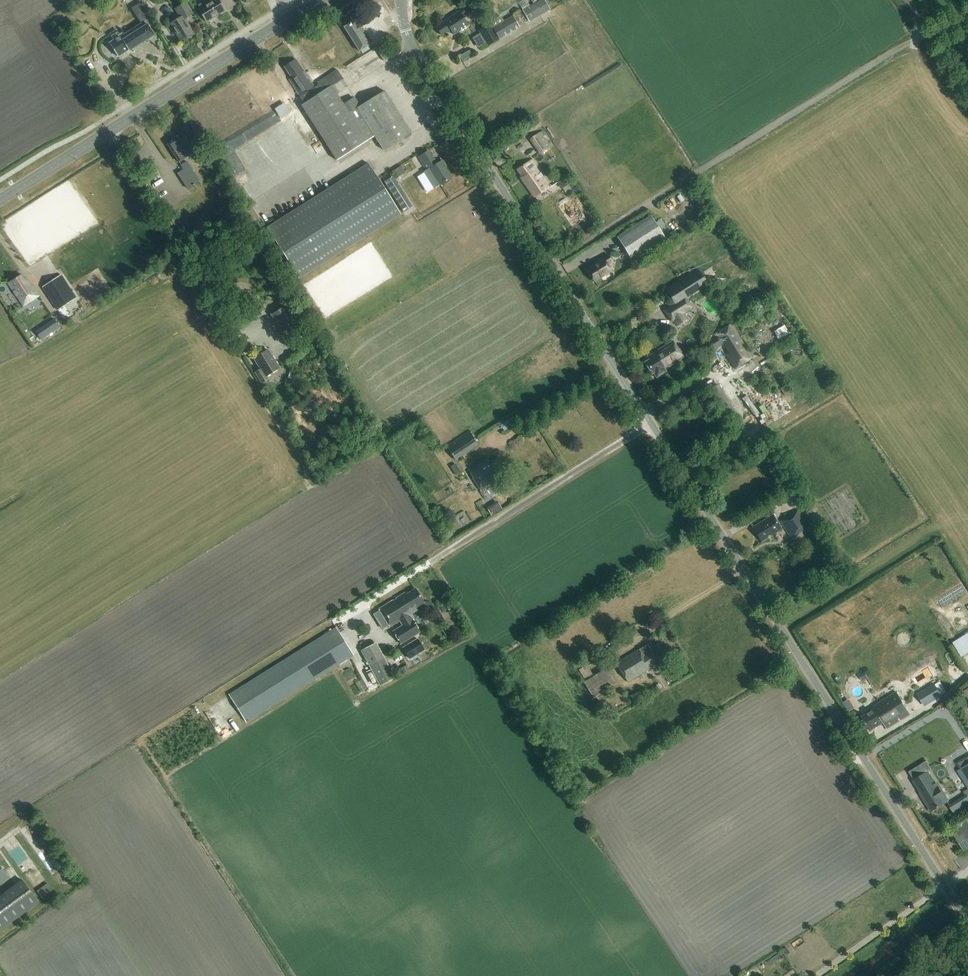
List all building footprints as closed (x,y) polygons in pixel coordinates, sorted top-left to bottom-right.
[(224,0),(214,0),(213,0),(209,0),(200,6),(201,8),(200,9),(207,22),(225,11),(220,2),(224,0)] [(550,10),(544,0),(540,0),(522,10),(529,22),(550,10)] [(123,35),(121,37),(117,30),(110,34),(114,41),(110,43),(118,57),(129,50),(129,51),(154,35),(148,25),(153,21),(146,10),(141,3),(133,8),(144,27),(125,39),(123,35)] [(185,18),(193,14),(186,3),(176,9),(181,18),(171,24),(181,42),(194,34),(185,18)] [(454,34),(469,25),(460,11),(442,23),(442,24),(437,27),(443,35),(451,30),(454,34)] [(487,46),(520,28),(513,16),(492,28),(490,25),(480,30),(482,33),(472,38),(477,48),(486,43),(487,46)] [(360,52),(361,51),(363,54),(370,50),(368,47),(370,45),(355,20),(344,27),(360,52)] [(388,48),(379,53),(384,61),(393,56),(388,48)] [(473,55),(470,51),(460,56),(463,61),(473,55)] [(290,80),(301,96),(315,87),(296,59),(285,67),(292,78),(290,80)] [(315,87),(301,96),(300,96),(304,104),(302,105),(316,129),(337,161),(375,136),(384,150),(411,133),(385,91),(360,106),(354,98),(344,104),(337,93),(348,87),(337,69),(321,80),(319,77),(315,79),(317,82),(318,84),(315,87)] [(540,155),(553,146),(543,130),(529,139),(540,155)] [(168,144),(180,162),(195,152),(183,134),(182,134),(180,134),(178,135),(177,137),(176,138),(176,139),(168,144)] [(443,161),(438,164),(429,150),(417,157),(427,172),(431,169),(441,185),(452,178),(446,167),(447,167),(443,161)] [(523,176),(522,177),(536,197),(550,188),(531,160),(518,169),(523,176)] [(188,189),(201,181),(188,161),(181,165),(184,169),(178,173),(188,189)] [(299,279),(401,215),(369,165),(267,228),(299,279)] [(149,181),(160,176),(156,168),(145,173),(149,181)] [(404,212),(412,207),(399,186),(390,192),(404,212)] [(617,237),(630,256),(634,263),(667,241),(651,216),(617,237)] [(598,263),(587,270),(594,282),(611,271),(607,265),(613,261),(609,255),(597,262),(598,263)] [(693,309),(687,300),(707,287),(696,270),(666,289),(674,302),(662,309),(671,323),(674,321),(677,326),(687,320),(684,314),(693,309)] [(56,308),(75,296),(61,274),(42,287),(56,308)] [(24,307),(39,296),(32,286),(30,287),(22,275),(8,283),(24,307)] [(33,314),(38,322),(54,312),(48,304),(33,314)] [(304,327),(289,304),(271,315),(286,339),(287,338),(291,344),(297,340),(293,334),(304,327)] [(55,319),(48,324),(52,331),(53,332),(60,328),(55,319)] [(713,335),(714,337),(706,341),(712,352),(721,347),(722,349),(725,348),(728,353),(726,354),(735,368),(752,358),(731,323),(713,335)] [(788,324),(777,331),(783,339),(794,332),(788,324)] [(673,341),(648,357),(649,360),(645,362),(652,374),(654,373),(657,377),(666,371),(664,368),(668,365),(669,366),(684,357),(673,341)] [(280,368),(269,349),(253,358),(260,369),(255,372),(261,383),(268,379),(267,376),(280,368)] [(668,374),(664,376),(667,382),(672,380),(668,374)] [(516,413),(503,422),(508,430),(521,421),(516,413)] [(456,460),(479,444),(470,430),(446,446),(456,460)] [(497,477),(506,471),(498,458),(491,463),(489,458),(470,470),(475,477),(474,477),(482,491),(499,480),(497,477)] [(494,513),(506,508),(503,502),(491,507),(494,513)] [(798,509),(788,516),(780,521),(791,538),(809,528),(798,509)] [(818,521),(811,509),(803,514),(810,527),(818,521)] [(762,542),(782,529),(773,515),(753,527),(762,542)] [(417,610),(416,608),(425,603),(416,589),(406,595),(405,593),(380,608),(390,627),(400,621),(403,626),(393,632),(401,644),(404,642),(420,632),(410,615),(417,610)] [(445,604),(448,610),(455,606),(452,601),(445,604)] [(247,723),(354,655),(336,626),(229,694),(247,723)] [(418,640),(404,649),(410,659),(425,650),(418,640)] [(395,678),(376,642),(361,650),(380,686),(395,678)] [(612,647),(615,651),(625,646),(623,642),(612,647)] [(648,644),(640,649),(617,663),(628,682),(647,670),(647,669),(659,662),(648,644)] [(616,684),(606,668),(594,676),(587,665),(580,669),(587,680),(583,682),(592,695),(590,696),(592,700),(616,684)] [(924,706),(941,696),(933,683),(916,694),(924,706)] [(607,692),(603,694),(596,699),(600,704),(607,699),(611,697),(607,692)] [(873,706),(875,709),(861,717),(870,731),(884,723),(887,729),(911,714),(897,692),(873,706)] [(958,771),(967,788),(967,765),(958,771)] [(918,777),(922,784),(926,789),(921,793),(926,800),(933,810),(945,803),(949,800),(938,783),(936,784),(928,771),(918,777)] [(967,849),(967,817),(950,828),(964,851),(967,849)] [(9,877),(0,866),(0,884),(9,877)] [(0,896),(0,931),(39,903),(22,880),(0,896)] [(51,881),(40,889),(46,897),(57,889),(51,881)]
